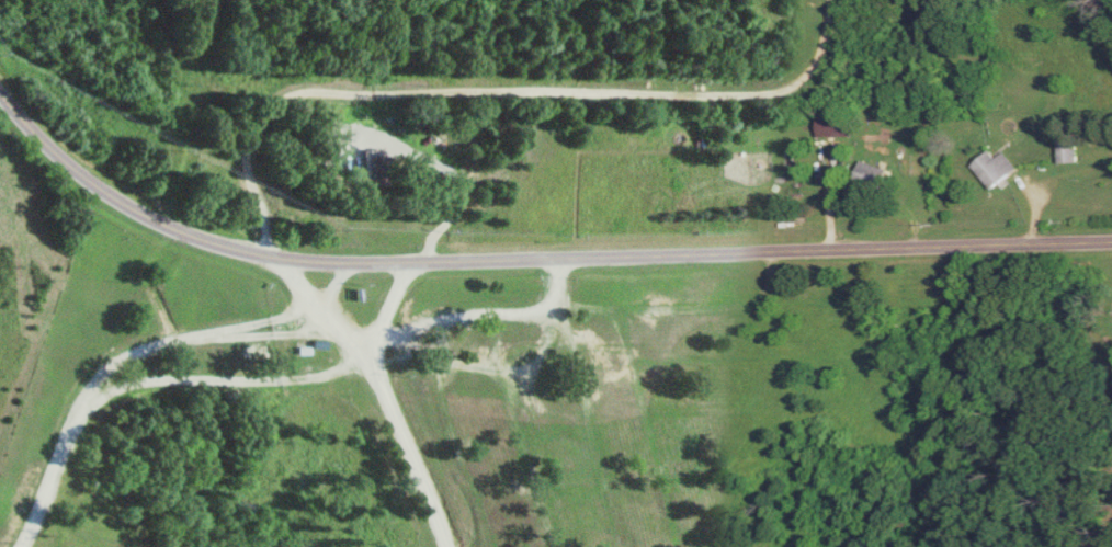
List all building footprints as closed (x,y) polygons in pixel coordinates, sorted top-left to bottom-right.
[(855,116),(821,116),(821,137),(855,137),(855,116)] [(1082,163),(1082,140),(1064,140),(1064,163),(1082,163)] [(996,189),(1022,169),(1008,152),(1001,158),(995,151),(977,165),(996,189)] [(370,184),(389,184),(389,153),(370,153),(370,184)] [(895,172),(867,160),(857,182),(886,194),(895,172)] [(309,353),(296,353),(296,343),(309,343),(309,353)]
